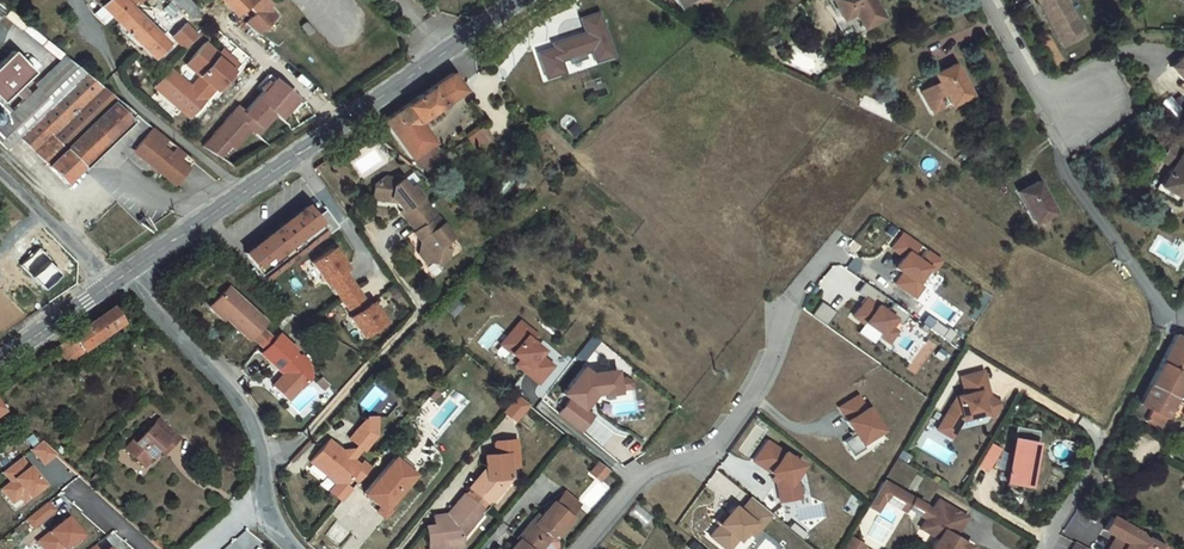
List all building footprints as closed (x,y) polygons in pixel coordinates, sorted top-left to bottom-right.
[(106,21),(113,28),(127,14),(131,10),(121,0),(106,0),(99,8),(96,11),(106,21)] [(131,10),(141,0),(121,0),(131,10)] [(189,19),(199,7),(191,0),(167,0),(189,19)] [(234,23),(243,13),(250,20),(242,28),(255,39),(271,24),(265,19),(267,17),(263,13),(267,9),(259,0),(249,0),(243,5),(238,0),(212,0),(234,23)] [(685,0),(651,0),(666,20),(682,8),(680,4),(685,0)] [(856,0),(846,0),(834,7),(856,42),(874,30),(856,0)] [(1057,4),(1055,0),(1031,0),(1020,6),(1053,63),(1074,51),(1050,8),(1057,4)] [(1168,8),(1168,6),(1177,11),(1182,0),(1153,0),(1168,8)] [(146,9),(137,17),(146,26),(155,17),(146,9)] [(106,21),(96,11),(93,14),(103,24),(106,21)] [(538,51),(547,79),(566,73),(563,62),(571,59),(573,63),(588,59),(587,54),(595,51),(599,62),(617,57),(602,11),(581,17),(585,31),(551,42),(552,47),(538,51)] [(133,13),(127,20),(140,32),(146,26),(137,17),(133,13)] [(127,14),(113,28),(148,63),(148,62),(161,49),(162,49),(127,14)] [(155,17),(146,26),(169,49),(178,40),(155,17)] [(178,27),(164,41),(177,54),(191,41),(178,27)] [(253,41),(255,39),(242,28),(240,30),(253,41)] [(199,48),(179,70),(193,81),(207,94),(209,96),(211,94),(224,79),(226,77),(211,63),(213,61),(199,48)] [(161,49),(148,62),(152,67),(165,54),(161,49)] [(0,64),(0,102),(1,104),(15,90),(21,85),(34,73),(13,51),(0,64)] [(290,62),(283,53),(279,57),(286,66),(290,62)] [(213,61),(211,63),(226,77),(232,70),(217,56),(213,61)] [(80,168),(132,118),(68,61),(31,96),(26,101),(13,113),(3,103),(0,106),(0,144),(6,151),(20,138),(35,154),(51,139),(80,168)] [(1160,85),(1173,99),(1174,99),(1183,110),(1183,75),(1178,68),(1160,85)] [(413,156),(419,165),(422,163),(439,151),(420,122),(463,92),(450,73),(384,120),(410,159),(413,156)] [(165,74),(154,86),(158,90),(169,78),(165,74)] [(207,94),(193,81),(184,91),(169,78),(158,90),(154,86),(148,92),(182,123),(207,94)] [(229,83),(224,79),(211,94),(216,98),(229,83)] [(934,98),(930,101),(919,107),(931,126),(941,120),(945,117),(947,121),(967,111),(950,81),(930,91),(934,98)] [(26,101),(31,96),(21,85),(15,90),(26,101)] [(229,116),(223,123),(237,135),(240,139),(244,142),(252,132),(263,120),(271,127),(288,108),(265,88),(236,122),(229,116)] [(1170,103),(1183,118),(1183,110),(1174,99),(1173,99),(1170,103)] [(223,123),(196,153),(210,165),(220,154),(237,135),(223,123)] [(481,125),(465,137),(473,148),(490,136),(481,125)] [(252,132),(244,142),(248,145),(256,135),(252,132)] [(188,168),(149,134),(129,156),(136,162),(138,160),(142,163),(141,166),(141,167),(150,174),(152,172),(155,175),(155,178),(154,179),(168,191),(188,168)] [(237,135),(220,154),(224,157),(240,139),(237,135)] [(35,154),(63,183),(80,168),(51,139),(35,154)] [(431,176),(448,164),(439,151),(422,163),(431,176)] [(1168,165),(1183,174),(1183,163),(1172,159),(1168,165)] [(1152,201),(1171,212),(1183,191),(1183,174),(1168,165),(1162,162),(1152,178),(1162,184),(1152,201)] [(374,198),(398,200),(398,203),(404,211),(403,212),(418,231),(417,232),(430,248),(422,254),(430,263),(435,258),(438,262),(445,263),(452,257),(452,248),(447,242),(455,235),(413,185),(409,188),(402,179),(385,179),(375,187),(374,198)] [(308,198),(245,248),(255,261),(245,269),(261,285),(274,274),(294,257),(332,226),(340,219),(328,203),(321,208),(318,211),(308,198)] [(1029,198),(1008,208),(1026,240),(1046,229),(1029,198)] [(1171,212),(1152,201),(1149,206),(1168,217),(1171,212)] [(149,226),(143,221),(136,227),(142,232),(149,226)] [(903,272),(895,283),(917,299),(926,287),(923,285),(933,271),(937,274),(946,262),(927,249),(921,257),(918,254),(924,245),(903,231),(891,247),(905,257),(897,268),(903,272)] [(334,249),(312,263),(325,281),(328,279),(354,317),(351,319),(363,338),(384,323),(372,305),(369,307),(343,269),(346,267),(334,249)] [(265,321),(228,286),(214,301),(228,314),(225,317),(249,339),(252,336),(260,327),(265,321)] [(867,295),(852,316),(892,344),(900,332),(895,328),(901,319),(867,295)] [(228,314),(214,301),(209,306),(224,319),(225,317),(228,314)] [(97,320),(109,337),(122,328),(109,311),(97,320)] [(58,347),(71,364),(109,337),(97,320),(58,347)] [(273,339),(260,327),(252,336),(265,348),(273,339)] [(278,333),(273,339),(265,348),(261,352),(279,368),(281,366),(287,371),(285,373),(301,388),(311,376),(310,366),(294,351),(296,349),(278,333)] [(580,361),(597,339),(590,334),(573,355),(580,361)] [(510,340),(491,362),(510,378),(518,385),(514,390),(527,402),(542,384),(529,373),(533,369),(523,360),(516,354),(521,349),(510,340)] [(39,347),(30,353),(34,358),(43,352),(39,347)] [(521,349),(516,354),(523,360),(528,354),(521,349)] [(1136,395),(1159,408),(1183,365),(1183,363),(1171,356),(1162,350),(1136,395)] [(630,389),(629,375),(614,376),(615,389),(630,389)] [(518,385),(510,378),(506,383),(514,390),(518,385)] [(559,417),(548,431),(570,449),(582,434),(573,426),(585,411),(593,411),(593,413),(608,412),(608,409),(607,398),(606,389),(581,391),(573,385),(552,411),(559,417)] [(942,421),(932,439),(947,447),(953,435),(975,429),(982,433),(990,419),(979,413),(978,411),(971,413),(969,407),(977,405),(972,387),(950,394),(955,411),(946,413),(948,420),(942,421)] [(1136,395),(1125,413),(1123,412),(1116,424),(1141,439),(1159,408),(1136,395)] [(615,397),(607,398),(608,409),(621,408),(620,401),(615,397)] [(319,403),(314,399),(309,404),(314,409),(319,403)] [(977,405),(969,407),(971,413),(978,411),(977,405)] [(425,408),(419,415),(423,418),(429,410),(425,408)] [(1174,409),(1170,414),(1166,423),(1180,432),(1176,439),(1183,444),(1183,415),(1174,409)] [(140,468),(156,452),(160,455),(178,438),(156,415),(120,450),(123,454),(118,458),(126,466),(132,460),(140,468)] [(853,415),(835,427),(843,439),(841,440),(848,451),(850,454),(847,456),(839,461),(848,476),(860,468),(857,463),(878,449),(863,427),(861,428),(853,415)] [(358,438),(349,449),(356,455),(360,450),(368,449),(367,438),(358,438)] [(932,439),(928,447),(942,455),(947,447),(932,439)] [(1028,443),(1005,440),(998,497),(1014,499),(1016,476),(1024,477),(1026,462),(1018,461),(1019,454),(1027,455),(1028,443)] [(354,470),(355,471),(368,456),(368,449),(360,450),(356,455),(349,449),(341,459),(348,465),(354,470)] [(392,450),(388,456),(392,460),(397,453),(392,450)] [(188,467),(168,451),(161,460),(158,458),(149,469),(146,466),(132,483),(153,500),(168,481),(175,473),(180,477),(188,467)] [(486,473),(476,474),(480,500),(490,507),(497,506),(505,497),(503,484),(500,471),(508,470),(506,457),(486,460),(484,462),(486,473)] [(585,472),(598,481),(607,469),(594,459),(585,472)] [(759,459),(745,479),(765,494),(770,497),(767,502),(771,521),(790,518),(786,495),(794,484),(759,459)] [(983,459),(979,467),(988,471),(992,464),(983,459)] [(350,504),(364,487),(354,479),(349,485),(345,481),(333,471),(320,460),(301,483),(319,497),(322,493),(328,499),(339,506),(344,499),(350,504)] [(345,469),(333,471),(345,481),(354,470),(348,465),(345,469)] [(979,467),(971,481),(980,486),(988,471),(979,467)] [(500,471),(503,484),(510,483),(508,470),(500,471)] [(180,477),(175,473),(168,481),(173,485),(180,477)] [(1024,477),(1016,476),(1014,499),(1021,500),(1024,477)] [(398,486),(387,477),(358,514),(374,527),(378,531),(382,527),(407,493),(403,490),(398,486)] [(589,480),(581,490),(591,499),(599,488),(589,480)] [(486,511),(471,498),(463,507),(483,523),(487,519),(486,511)] [(339,506),(328,499),(329,507),(323,514),(335,524),(345,511),(339,506)] [(878,501),(873,510),(903,527),(914,533),(920,523),(878,501)] [(563,533),(573,521),(556,507),(545,520),(563,533)] [(873,510),(864,525),(874,531),(881,519),(901,530),(903,527),(873,510)] [(478,530),(458,513),(450,523),(464,535),(474,534),(478,530)] [(706,548),(738,548),(745,541),(752,546),(763,533),(742,516),(731,529),(725,524),(718,533),(710,542),(711,543),(706,548)] [(934,518),(928,528),(923,538),(918,547),(921,548),(954,548),(963,534),(934,518)] [(563,533),(545,520),(529,538),(525,535),(517,545),(522,548),(554,548),(565,536),(563,533)] [(923,538),(928,528),(920,523),(914,533),(923,538)] [(378,531),(374,527),(371,532),(379,538),(386,530),(382,527),(378,531)] [(708,540),(710,542),(718,533),(716,531),(708,540)] [(427,536),(428,546),(419,547),(419,548),(461,548),(464,546),(463,539),(456,533),(427,536)] [(1095,545),(1101,548),(1131,548),(1102,533),(1095,545)] [(864,544),(848,535),(840,548),(862,548),(864,544)] [(1055,548),(1068,548),(1071,542),(1059,537),(1054,548),(1055,548)] [(738,548),(749,548),(752,546),(745,541),(738,548)] [(1090,547),(1072,541),(1069,548),(1089,548),(1090,547)]
